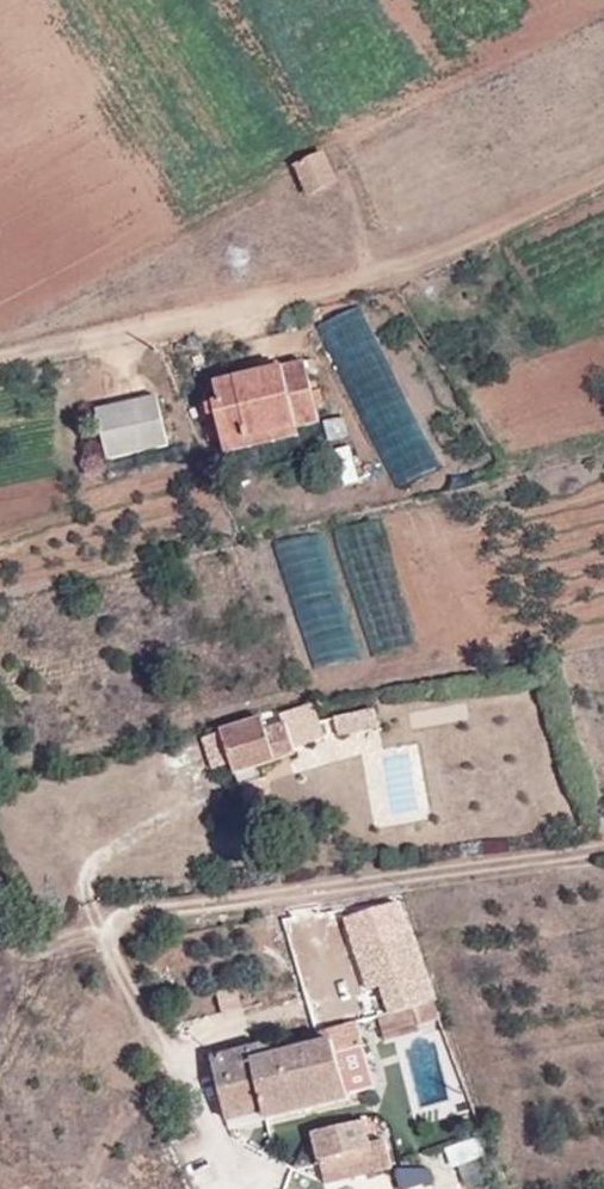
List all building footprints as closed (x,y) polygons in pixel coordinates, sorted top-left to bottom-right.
[(337,181),(324,153),(295,168),(307,195),(337,181)] [(326,329),(337,351),(375,330),(363,308),(326,329)] [(214,403),(223,446),(298,428),(320,423),(306,361),(215,383),(219,402),(214,403)] [(176,459),(165,410),(105,424),(116,473),(176,459)] [(298,428),(223,446),(225,453),(299,436),(298,428)] [(323,737),(312,704),(283,715),(285,722),(266,729),(262,718),(211,735),(216,749),(226,746),(234,772),(295,752),(294,747),(323,737)] [(349,909),(356,950),(411,931),(399,898),(349,909)] [(411,931),(356,950),(354,950),(360,968),(381,963),(386,978),(421,965),(411,931)] [(421,965),(386,978),(396,1011),(412,1007),(434,999),(421,965)] [(434,999),(412,1007),(418,1026),(440,1018),(434,999)] [(311,1033),(315,1044),(333,1040),(337,1056),(364,1048),(355,1021),(311,1033)] [(333,1040),(315,1044),(266,1057),(262,1045),(211,1058),(223,1112),(261,1103),(263,1109),(265,1119),(348,1098),(337,1056),(333,1040)] [(261,1103),(223,1112),(225,1119),(263,1109),(261,1103)] [(377,1171),(365,1119),(311,1132),(323,1184),(377,1171)] [(487,1155),(479,1136),(445,1148),(453,1168),(487,1155)] [(438,1172),(405,1171),(405,1188),(437,1188),(438,1172)]
